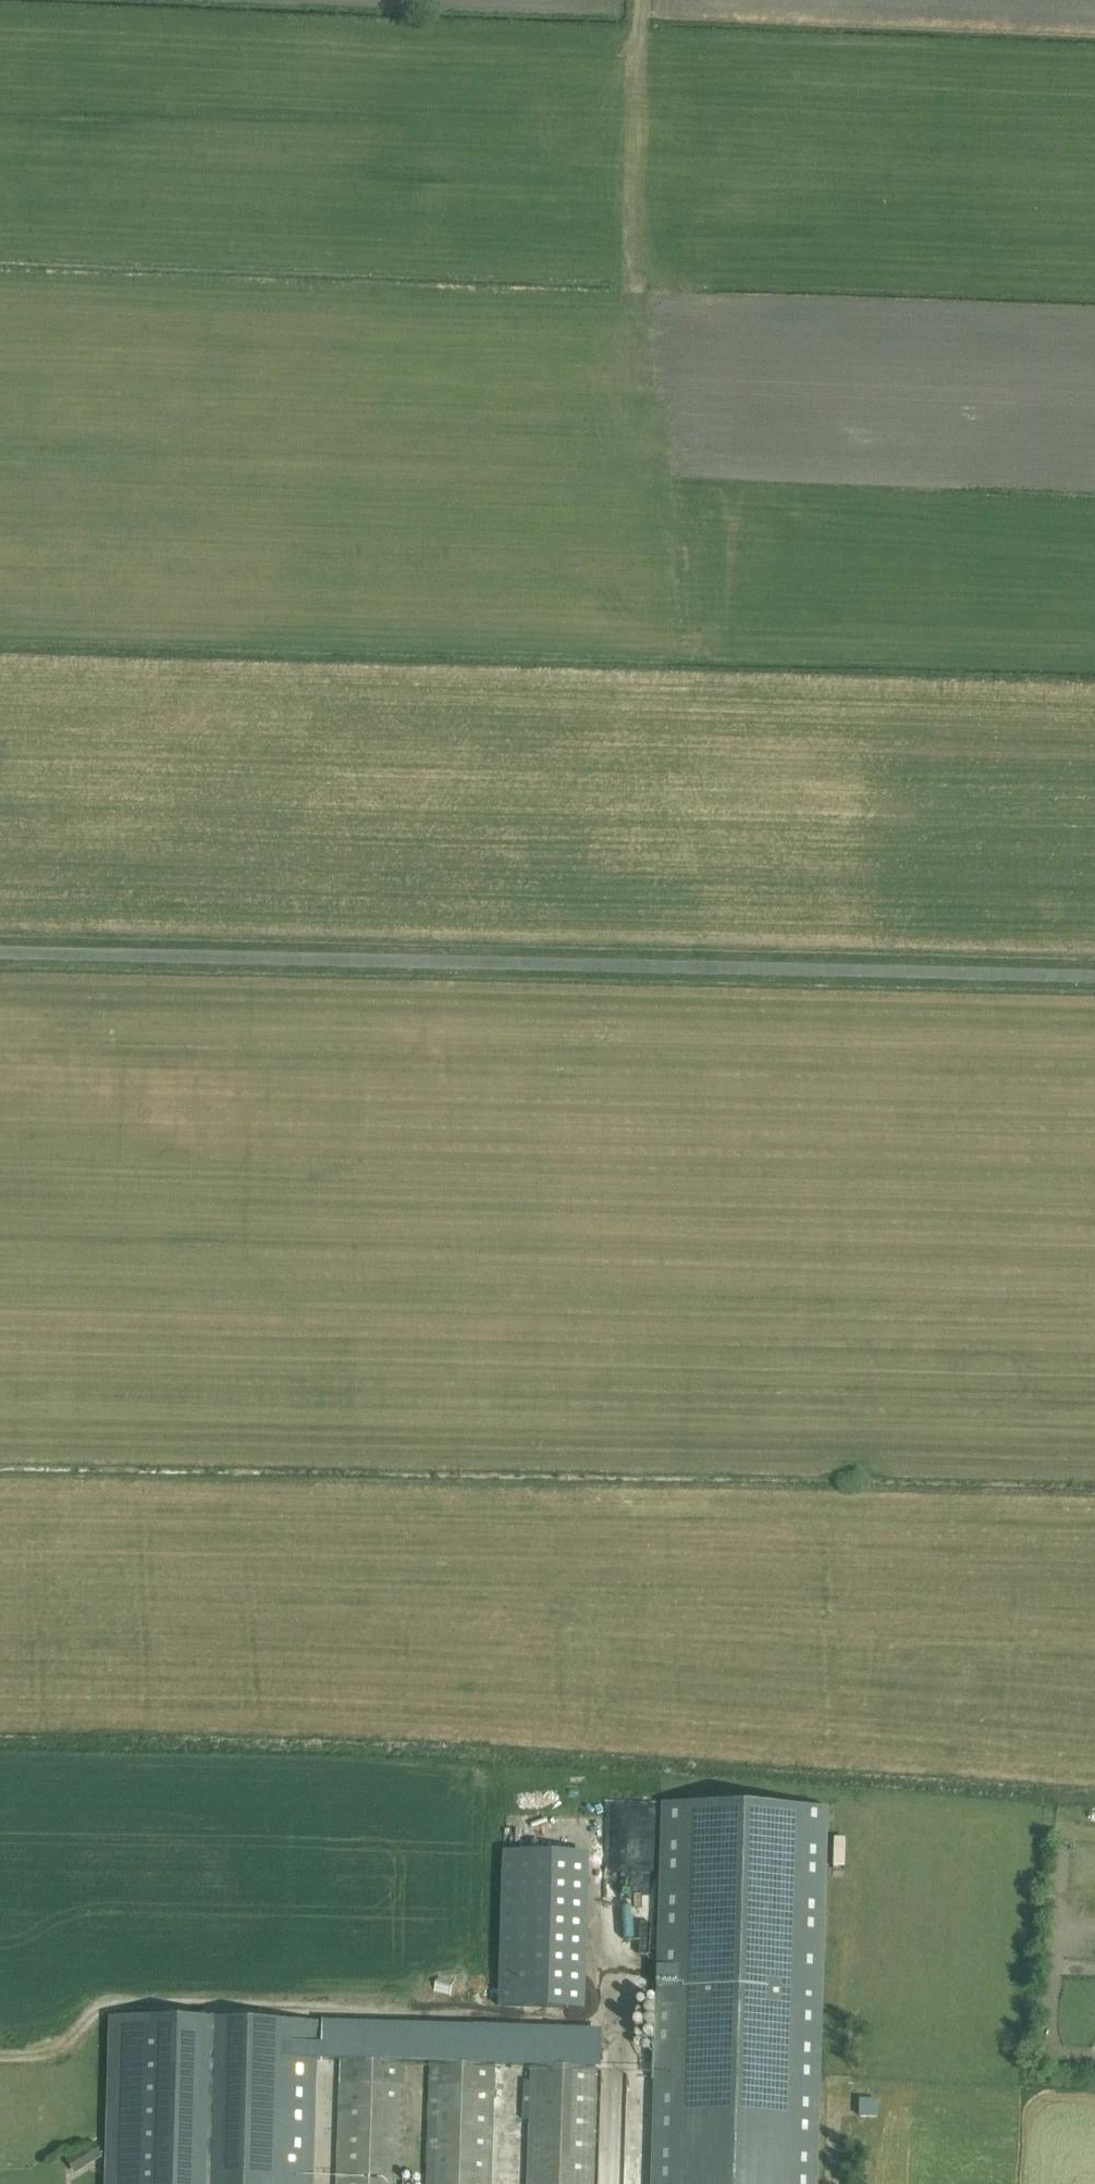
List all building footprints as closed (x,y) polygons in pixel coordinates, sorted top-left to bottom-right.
[(652,2183),(817,2183),(828,1806),(663,1802),(657,2004),(652,2183)] [(107,2183),(312,2183),(316,2060),(342,2061),(406,2063),(431,2064),(495,2066),(531,2067),(594,2069),(596,2031),(322,2022),(322,2044),(316,2044),(316,2022),(111,2017),(107,2183)] [(406,2063),(342,2061),(338,2183),(402,2183),(406,2063)] [(427,2183),(491,2183),(495,2066),(431,2064),(427,2183)] [(528,2183),(594,2183),(597,2069),(594,2069),(531,2067),(528,2183)] [(603,2124),(627,2124),(628,2069),(604,2068),(603,2124)]
